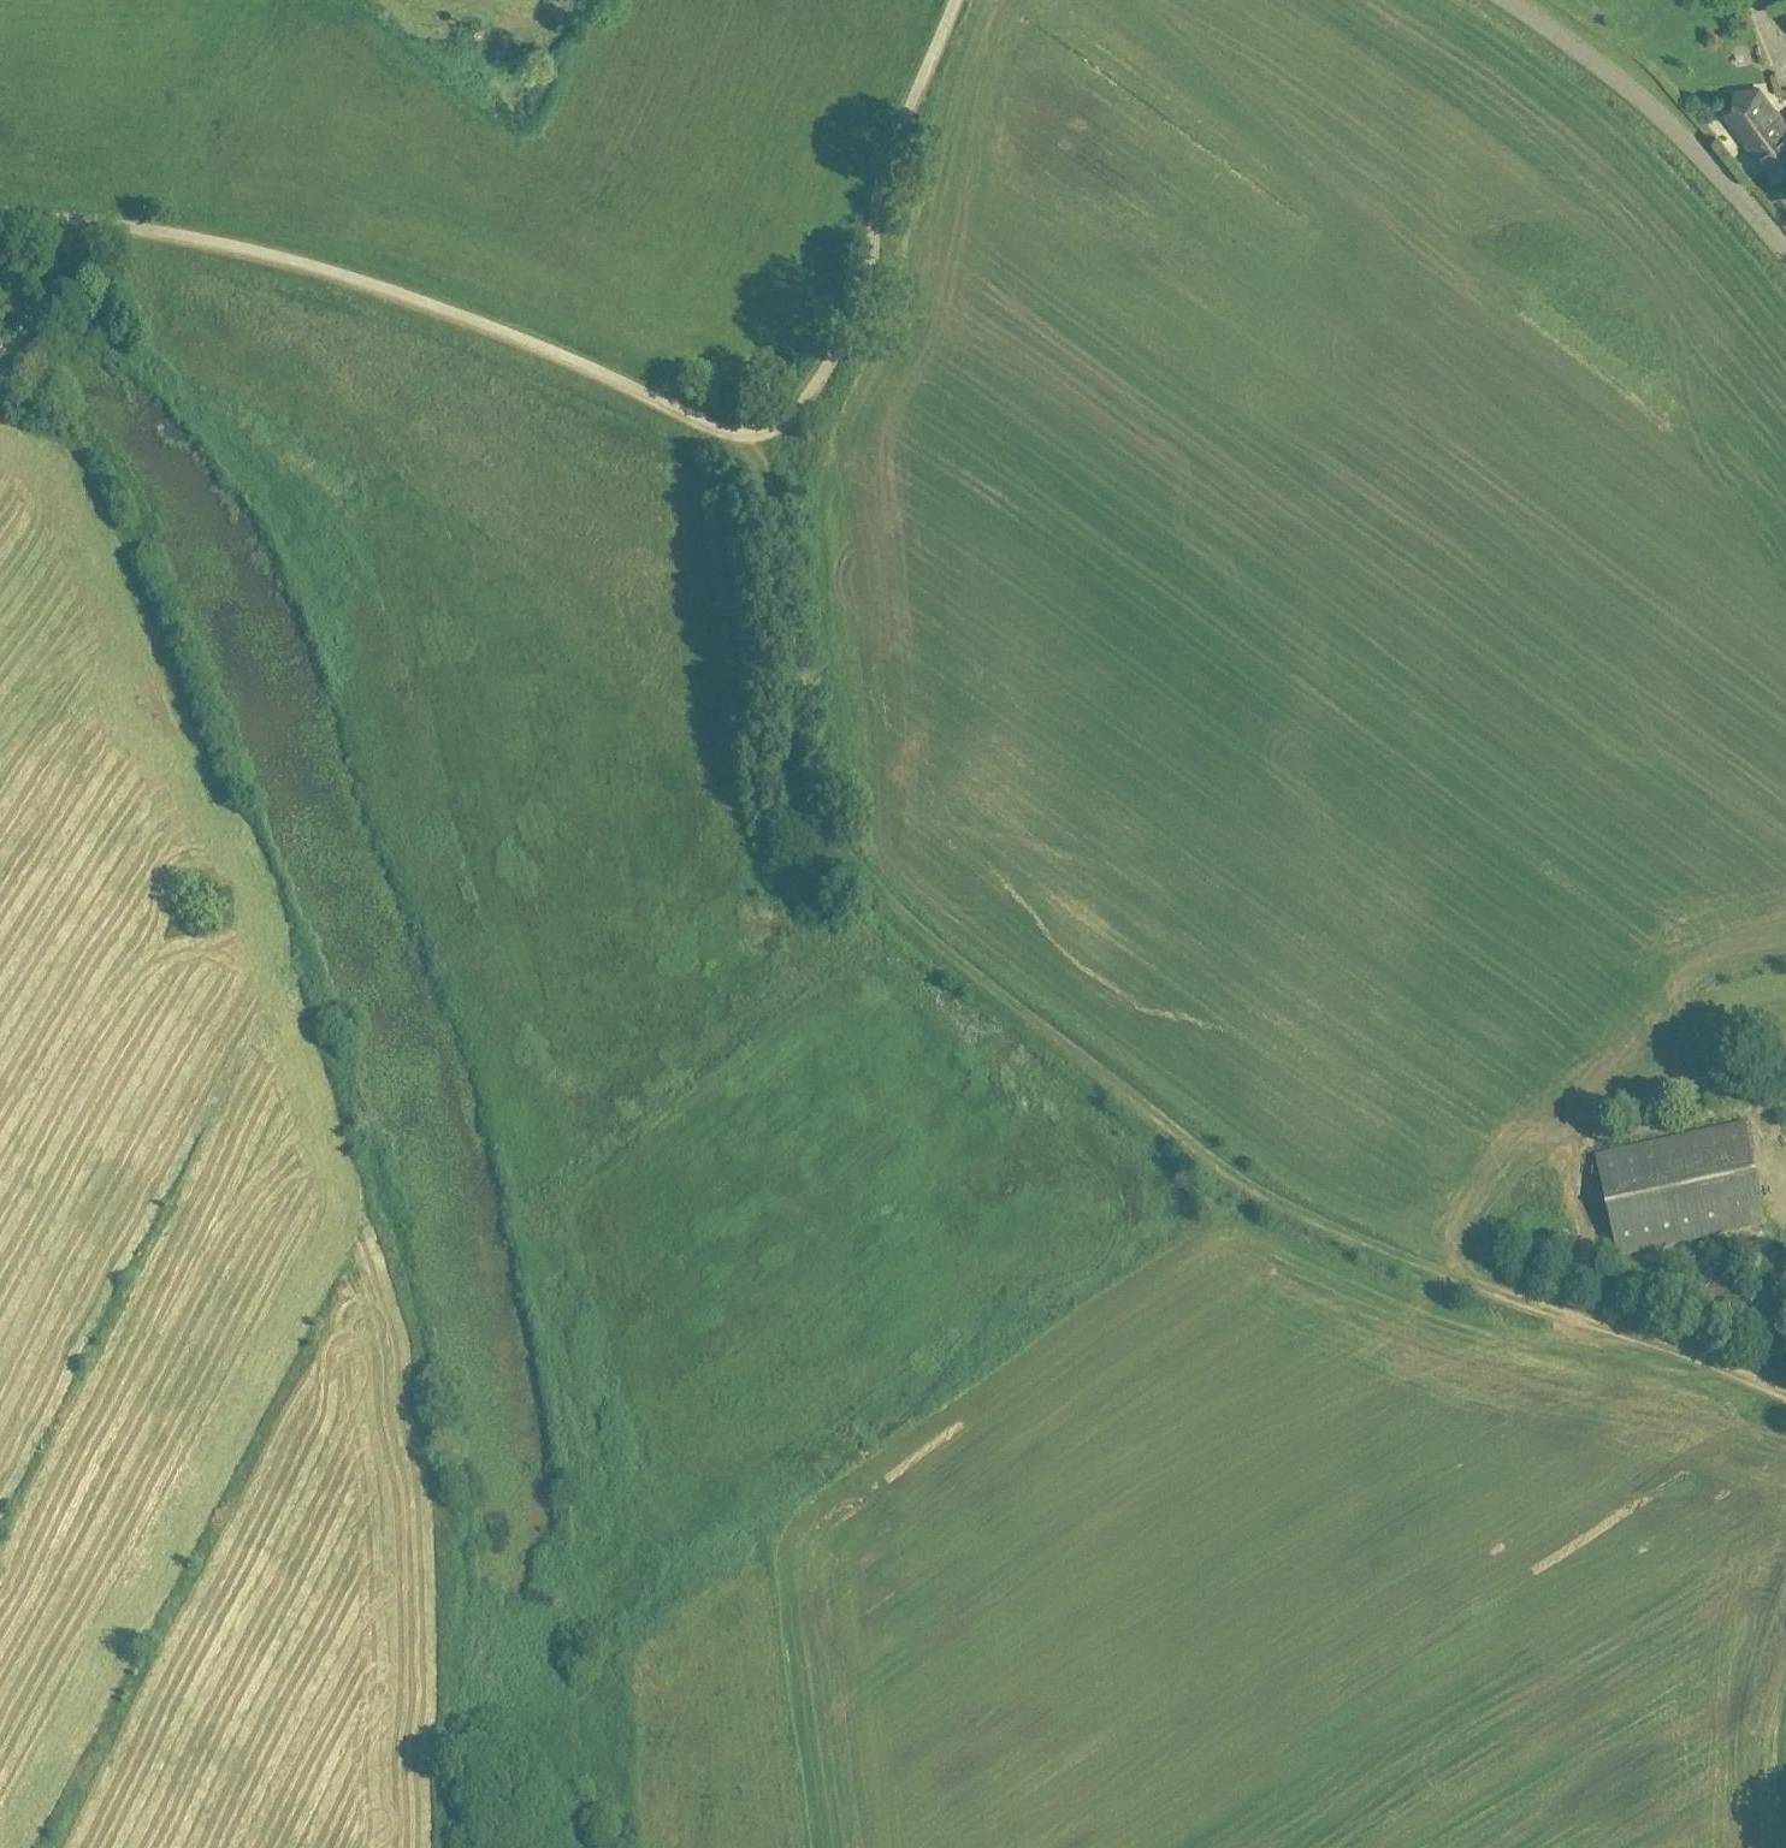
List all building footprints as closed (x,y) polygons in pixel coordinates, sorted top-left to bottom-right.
[(1733,92),(1734,106),(1723,114),(1772,181),(1785,170),(1785,129),(1758,90),(1733,92)] [(1596,1156),(1618,1257),(1767,1224),(1744,1123),(1596,1156)]
